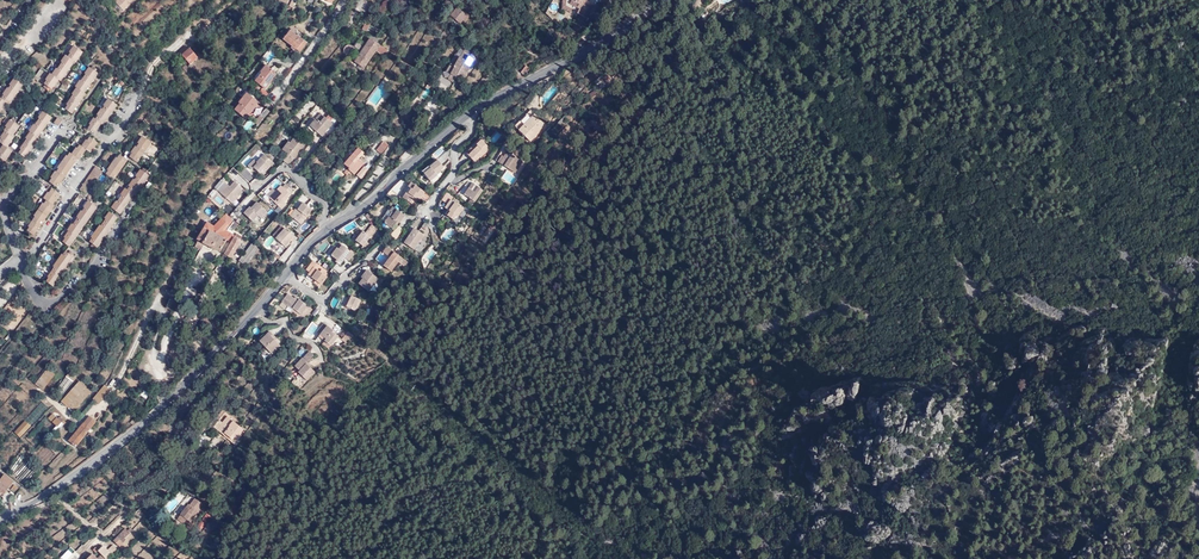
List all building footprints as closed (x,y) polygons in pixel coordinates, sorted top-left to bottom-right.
[(117,2),(124,10),(135,0),(119,0),(117,2)] [(455,0),(448,0),(442,7),(445,10),(455,0)] [(565,0),(563,11),(571,16),(573,12),(577,16),(576,19),(583,23),(590,13),(586,10),(588,6),(584,5),(586,2),(583,0),(582,0),(581,1),(580,0),(565,0)] [(472,16),(468,12),(465,14),(459,8),(452,16),(460,24),(464,21),(465,23),(472,16)] [(367,32),(371,23),(367,21),(362,30),(367,32)] [(296,50),(303,41),(289,31),(283,41),(291,47),(290,49),(293,51),(295,50),(296,50)] [(371,38),(367,44),(354,60),(363,67),(376,50),(383,56),(388,51),(371,38)] [(307,44),(303,41),(296,50),(300,53),(307,44)] [(44,85),(52,90),(59,80),(61,81),(74,62),(76,62),(83,53),(74,46),(69,53),(70,54),(68,57),(65,56),(61,62),(62,63),(57,69),(56,68),(51,75),(50,74),(45,80),(47,81),(44,85)] [(202,54),(195,46),(182,55),(190,65),(200,58),(199,57),(202,54)] [(466,47),(462,55),(467,57),(468,55),(471,50),(466,47)] [(467,57),(462,55),(456,65),(452,63),(448,71),(452,73),(450,77),(456,80),(458,75),(464,77),(467,71),(463,69),(466,64),(470,66),(474,58),(468,55),(467,57)] [(68,106),(65,109),(71,114),(85,94),(84,93),(98,74),(94,71),(96,69),(92,66),(91,69),(89,67),(84,74),(86,75),(81,81),(80,81),(75,87),(76,88),(72,95),(73,96),(66,105),(68,106)] [(266,90),(275,77),(274,75),(275,73),(265,66),(260,73),(261,73),(255,81),(266,90)] [(523,77),(529,72),(525,68),(520,74),(523,77)] [(22,84),(14,78),(9,85),(11,86),(8,89),(7,88),(6,90),(2,94),(4,95),(1,99),(0,98),(0,112),(6,103),(9,105),(23,85),(22,84)] [(116,96),(120,86),(114,84),(110,94),(116,96)] [(599,93),(595,88),(589,94),(593,98),(599,93)] [(245,118),(257,102),(246,93),(242,99),(243,100),(240,103),(235,110),(245,118)] [(88,129),(89,130),(94,134),(101,124),(103,125),(117,105),(108,99),(103,106),(105,107),(103,110),(101,109),(97,115),(98,116),(95,120),(94,118),(89,124),(90,126),(88,129)] [(259,103),(257,102),(245,118),(246,119),(259,103)] [(140,107),(135,116),(136,117),(135,121),(140,123),(147,111),(140,107)] [(260,116),(263,119),(269,112),(265,109),(260,116)] [(531,140),(542,130),(541,129),(545,124),(535,114),(531,111),(516,126),(531,140)] [(24,157),(25,158),(39,139),(38,138),(52,118),(43,112),(38,118),(40,119),(35,126),(33,125),(29,132),(30,133),(26,138),(27,139),(20,149),(21,150),(19,154),(24,157)] [(26,127),(32,119),(24,113),(18,121),(26,127)] [(312,127),(318,133),(321,136),(325,131),(333,124),(321,113),(315,119),(317,121),(312,127)] [(62,121),(57,118),(54,123),(58,126),(62,121)] [(316,135),(318,133),(312,127),(317,121),(315,119),(307,127),(316,135)] [(4,131),(5,132),(0,138),(0,143),(3,145),(0,149),(0,158),(5,162),(12,151),(7,148),(14,138),(12,136),(19,127),(10,120),(5,127),(7,128),(4,131)] [(248,131),(253,122),(249,120),(244,128),(248,131)] [(325,131),(321,136),(326,140),(330,135),(325,131)] [(299,132),(295,138),(304,144),(307,140),(299,132)] [(136,148),(144,153),(151,143),(142,137),(137,143),(138,144),(136,148)] [(304,144),(295,138),(295,137),(290,144),(284,152),(287,154),(294,160),(304,145),(304,144)] [(52,179),(49,183),(57,188),(77,159),(79,160),(86,150),(90,153),(97,143),(90,138),(87,141),(86,140),(82,147),(80,145),(77,149),(76,148),(72,154),(69,158),(67,157),(66,156),(57,168),(59,169),(56,173),(55,171),(50,178),(52,179)] [(43,165),(51,170),(70,144),(62,139),(43,165)] [(490,148),(482,139),(467,153),(475,161),(480,156),(481,157),(490,148)] [(284,152),(290,144),(288,142),(282,150),(284,152)] [(382,157),(390,147),(386,143),(377,152),(382,157)] [(506,148),(505,147),(497,160),(516,172),(523,161),(513,154),(514,153),(509,149),(509,148),(507,146),(506,148)] [(137,163),(144,153),(136,148),(135,147),(130,153),(131,154),(129,157),(137,163)] [(359,160),(364,154),(358,148),(344,163),(350,168),(348,171),(353,176),(364,164),(359,160)] [(289,165),(294,160),(287,154),(282,160),(289,165)] [(127,161),(119,155),(117,159),(116,158),(107,170),(109,171),(106,175),(113,180),(127,161)] [(262,168),(265,171),(273,163),(264,155),(262,157),(258,162),(256,160),(255,159),(248,166),(252,169),(255,167),(259,171),(262,168)] [(523,161),(516,172),(520,175),(527,163),(525,159),(523,161)] [(444,167),(438,160),(424,171),(431,181),(438,175),(437,174),(439,172),(444,167)] [(102,171),(95,167),(79,189),(86,194),(102,171)] [(369,172),(365,168),(357,176),(361,180),(369,172)] [(116,202),(111,208),(120,214),(134,195),(135,196),(149,176),(140,170),(135,176),(137,177),(134,180),(133,180),(128,186),(130,187),(127,190),(125,189),(120,195),(122,196),(119,199),(115,197),(113,200),(116,202)] [(472,198),(476,201),(484,190),(470,180),(463,190),(464,192),(466,194),(472,198)] [(243,190),(234,181),(229,187),(227,185),(220,193),(231,203),(243,190)] [(117,195),(121,185),(113,182),(109,192),(117,195)] [(412,204),(416,198),(421,198),(425,192),(412,183),(409,186),(410,187),(403,197),(412,204)] [(275,191),(269,198),(276,205),(281,201),(283,203),(288,198),(287,197),(289,195),(288,193),(291,190),(285,184),(282,187),(280,185),(275,191)] [(41,185),(37,192),(42,195),(45,188),(41,185)] [(49,193),(52,190),(48,187),(41,197),(43,199),(48,192),(49,193)] [(266,195),(269,198),(275,191),(272,189),(266,195)] [(59,195),(52,190),(49,193),(48,192),(43,199),(46,201),(44,204),(42,203),(33,216),(35,217),(28,226),(28,227),(29,228),(27,231),(33,236),(54,206),(52,205),(59,195)] [(72,203),(78,208),(85,198),(78,194),(72,203)] [(244,199),(238,206),(242,209),(248,203),(244,199)] [(446,207),(447,208),(449,210),(446,213),(454,218),(456,215),(458,212),(460,214),(464,208),(451,199),(446,207)] [(97,207),(91,203),(88,202),(77,218),(78,218),(73,225),(72,224),(67,231),(69,232),(64,238),(63,237),(60,241),(69,247),(97,207)] [(266,212),(256,202),(250,208),(249,207),(242,213),(251,221),(257,216),(259,218),(266,212)] [(297,209),(291,216),(300,224),(311,210),(302,203),(297,209)] [(223,210),(228,214),(233,209),(227,204),(223,210)] [(230,214),(236,219),(243,211),(237,206),(230,214)] [(393,206),(390,210),(392,212),(385,221),(385,222),(393,228),(396,224),(398,221),(399,222),(399,223),(405,215),(393,206)] [(289,214),(291,216),(297,209),(295,207),(289,214)] [(392,212),(390,210),(389,210),(383,219),(385,221),(392,212)] [(89,242),(92,244),(96,247),(97,248),(118,219),(109,212),(104,219),(106,219),(101,226),(100,225),(91,238),(92,239),(89,242)] [(373,219),(367,212),(365,213),(361,215),(366,224),(373,219)] [(228,216),(225,214),(214,228),(206,223),(197,239),(199,240),(194,247),(200,250),(204,243),(221,254),(225,246),(223,245),(226,239),(231,243),(224,255),(223,254),(219,262),(223,264),(228,257),(231,259),(243,238),(236,234),(235,236),(225,231),(233,221),(228,216)] [(366,233),(371,236),(377,228),(372,224),(366,233)] [(275,238),(284,229),(280,226),(271,235),(275,238)] [(339,235),(341,237),(346,234),(342,228),(337,231),(339,235)] [(405,242),(414,249),(424,235),(415,228),(405,242)] [(294,238),(284,229),(275,238),(284,246),(289,241),(291,242),(294,238)] [(356,240),(363,231),(362,230),(355,239),(356,240)] [(366,233),(363,231),(356,240),(364,246),(371,236),(366,233)] [(338,242),(327,256),(334,262),(336,259),(331,255),(337,247),(339,249),(342,245),(338,242)] [(257,249),(251,244),(238,261),(244,266),(257,249)] [(284,262),(295,249),(289,245),(279,258),(284,262)] [(345,257),(350,260),(355,254),(349,250),(348,252),(346,250),(347,249),(342,245),(339,249),(337,247),(331,255),(336,259),(334,262),(339,266),(344,259),(342,258),(344,256),(345,257)] [(394,255),(396,253),(387,247),(384,252),(390,257),(392,258),(388,263),(394,267),(398,261),(400,259),(394,255)] [(49,279),(46,282),(52,286),(73,257),(72,257),(68,253),(65,252),(63,255),(62,254),(53,267),(54,268),(52,271),(47,277),(49,279)] [(391,270),(394,267),(388,263),(392,258),(390,257),(384,265),(391,270)] [(401,257),(400,259),(398,261),(405,267),(408,262),(401,257)] [(313,261),(307,270),(310,272),(308,274),(313,277),(314,275),(317,278),(316,280),(315,280),(321,284),(327,277),(320,272),(316,269),(314,267),(316,264),(313,261)] [(379,278),(367,270),(362,277),(364,279),(359,284),(369,291),(379,278)] [(308,306),(299,299),(298,301),(295,299),(294,298),(288,294),(282,301),(289,306),(286,309),(290,312),(293,309),(293,308),(301,315),(308,306)] [(349,298),(345,296),(341,304),(356,311),(361,301),(350,295),(349,298)] [(283,308),(276,304),(271,312),(277,316),(283,308)] [(308,306),(301,315),(305,317),(310,315),(314,310),(308,306)] [(299,318),(301,315),(293,308),(293,309),(290,312),(299,318)] [(271,312),(267,317),(273,321),(277,316),(271,312)] [(321,334),(328,326),(325,323),(318,331),(321,334)] [(334,331),(328,326),(321,334),(318,339),(323,343),(326,341),(331,346),(339,337),(333,332),(334,331)] [(270,331),(260,341),(273,355),(281,347),(275,340),(277,339),(270,331)] [(340,338),(345,343),(353,336),(348,331),(340,338)] [(302,358),(294,366),(300,371),(298,373),(307,381),(315,372),(310,367),(308,365),(309,364),(308,363),(314,356),(309,351),(303,358),(302,358)] [(42,391),(55,375),(47,369),(35,385),(42,391)] [(73,381),(77,377),(70,372),(69,373),(67,376),(73,381)] [(74,411),(91,393),(79,383),(61,402),(67,408),(69,407),(74,411)] [(105,393),(107,388),(105,386),(100,391),(96,397),(102,401),(105,393)] [(111,391),(107,388),(105,393),(102,401),(102,403),(111,391)] [(102,403),(102,401),(96,397),(93,400),(99,406),(102,403)] [(229,416),(218,429),(224,434),(226,432),(233,438),(231,441),(237,445),(240,441),(240,440),(247,431),(229,416)] [(64,420),(60,417),(58,420),(56,417),(51,422),(57,427),(64,420)] [(91,428),(94,423),(89,418),(68,441),(74,446),(91,428)] [(30,426),(24,420),(13,432),(19,437),(30,426)] [(58,451),(47,442),(44,445),(55,454),(58,451)] [(2,473),(0,476),(0,494),(2,495),(13,482),(2,473)] [(14,495),(18,490),(12,486),(9,490),(14,495)] [(197,511),(203,504),(205,501),(199,496),(197,499),(196,498),(190,506),(188,505),(181,515),(187,519),(191,522),(196,514),(194,512),(196,509),(197,511)] [(203,530),(211,514),(205,511),(197,528),(203,530)] [(187,519),(181,515),(178,519),(184,524),(187,519)] [(119,544),(133,530),(131,528),(129,531),(126,528),(114,540),(119,544)] [(113,544),(108,549),(111,552),(113,550),(116,547),(113,544)] [(111,553),(111,552),(108,549),(104,545),(99,549),(96,546),(93,549),(96,552),(98,550),(102,554),(100,556),(97,558),(93,553),(87,558),(104,558),(111,553)] [(61,558),(75,558),(79,555),(70,546),(59,557),(61,558)]
